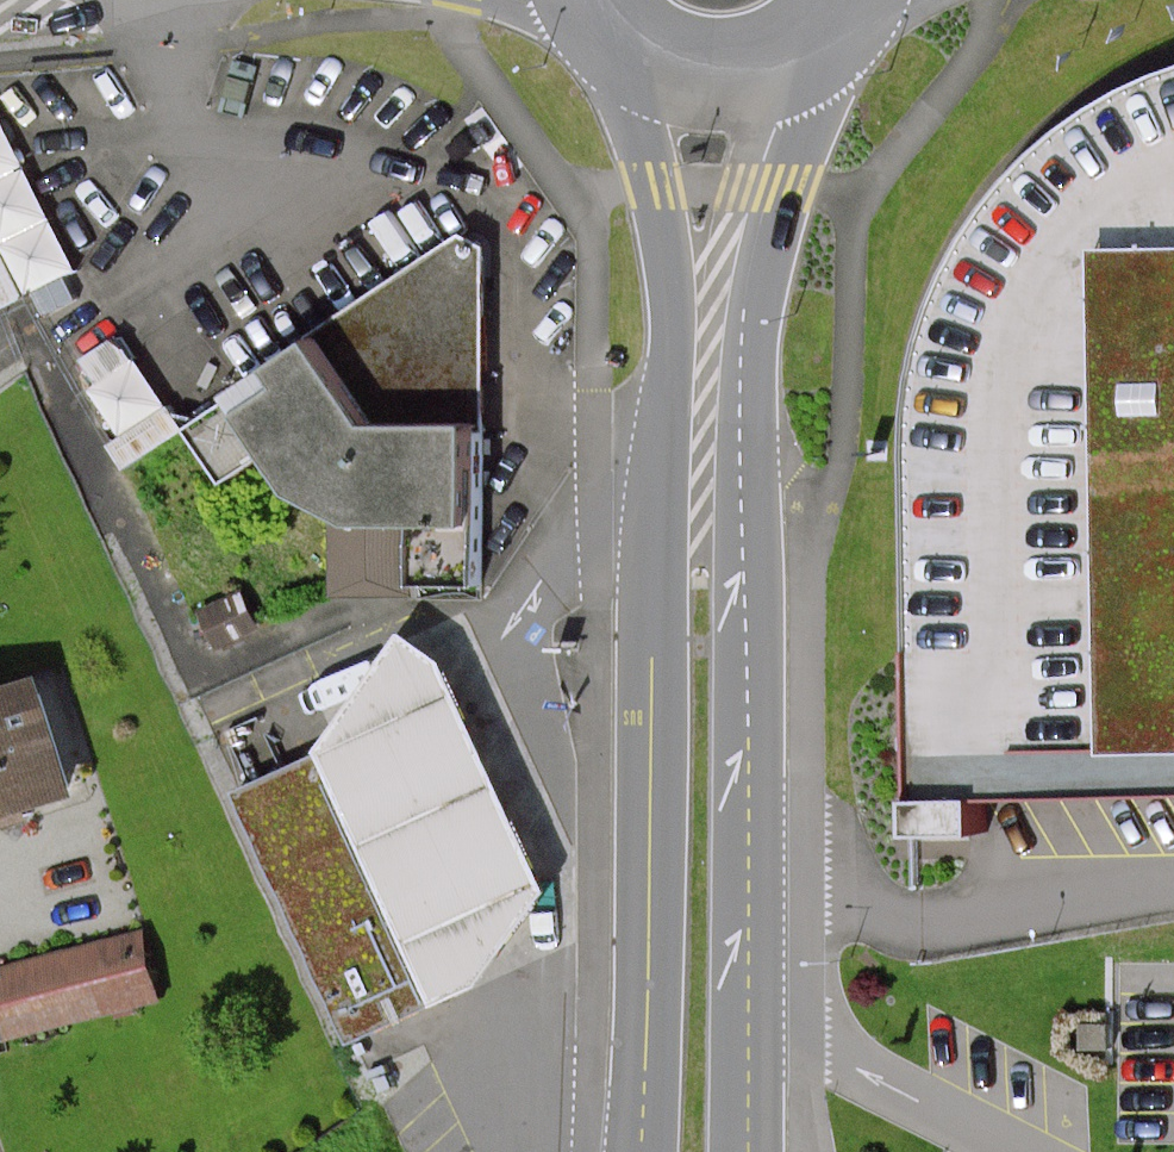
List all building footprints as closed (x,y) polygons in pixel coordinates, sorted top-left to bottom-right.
[(1152,77),(1103,106),(1056,144),(1020,183),(989,224),(964,270),(949,310),(937,354),(930,398),(928,433),(931,830),(1000,825),(1000,788),(1173,787),(1173,68),(1152,77)] [(0,122),(0,281),(8,298),(87,261),(16,114),(0,122)] [(468,246),(445,233),(169,425),(208,477),(242,454),(274,488),(324,514),(346,514),(345,580),(469,579),(468,246)] [(450,662),(408,637),(320,756),(443,1011),(488,984),(553,892),(450,662)] [(0,691),(0,821),(88,795),(52,675),(0,691)] [(443,1011),(320,756),(250,790),(373,1045),(443,1011)] [(0,962),(0,1001),(12,1048),(170,1008),(149,925),(0,962)]
